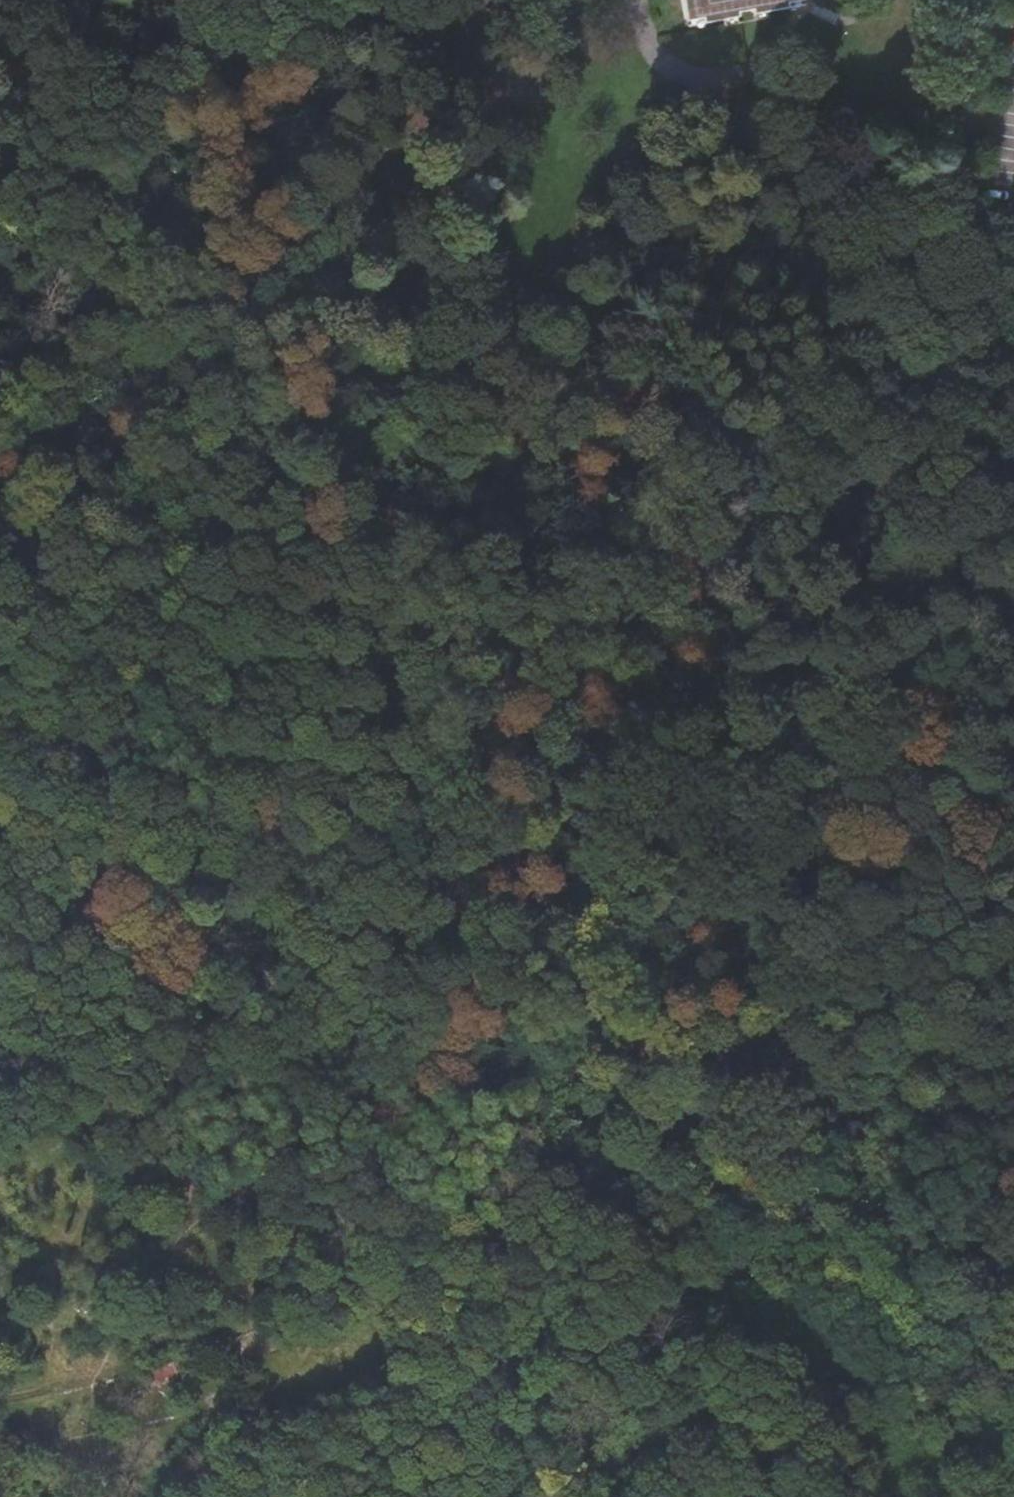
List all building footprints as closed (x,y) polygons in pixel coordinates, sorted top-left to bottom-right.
[(684,18),(695,16),(700,15),(701,20),(722,17),(735,14),(737,14),(736,9),(751,6),(752,11),(754,11),(766,9),(787,5),(787,0),(681,0),(684,18)] [(768,16),(766,9),(754,11),(755,18),(768,16)] [(736,22),(735,14),(722,17),(724,24),(736,22)] [(171,1332),(183,1328),(182,1324),(172,1328),(168,1315),(165,1306),(176,1302),(175,1299),(162,1304),(166,1315),(171,1332)] [(155,1367),(188,1355),(185,1347),(164,1355),(163,1353),(152,1356),(155,1367)] [(177,1373),(181,1372),(179,1364),(185,1362),(197,1358),(194,1353),(183,1357),(155,1367),(147,1370),(151,1385),(178,1377),(177,1373)]
